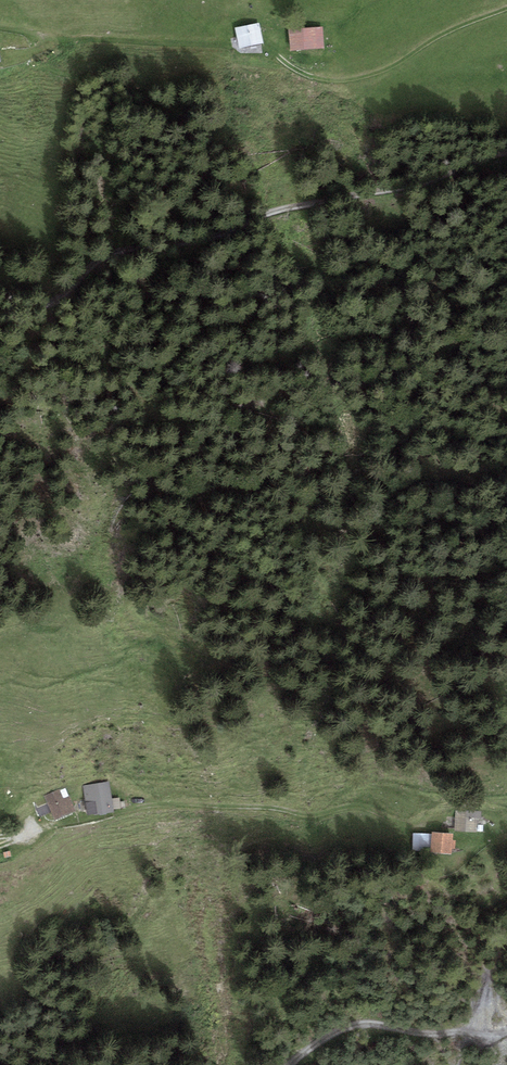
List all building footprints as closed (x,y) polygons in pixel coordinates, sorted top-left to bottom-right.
[(259,22),(234,27),(238,48),(263,43),(259,22)] [(322,26),(288,28),(290,51),(324,48),(322,26)] [(109,781),(83,785),(88,815),(114,812),(113,809),(121,808),(119,797),(112,798),(109,781)] [(66,786),(44,796),(47,803),(36,808),(40,817),(51,812),(55,820),(76,811),(66,786)] [(481,811),(455,810),(454,831),(476,832),(476,819),(481,819),(481,811)] [(453,833),(432,832),(432,833),(413,832),(412,851),(451,854),(451,848),(455,848),(456,840),(452,840),(453,833)]
